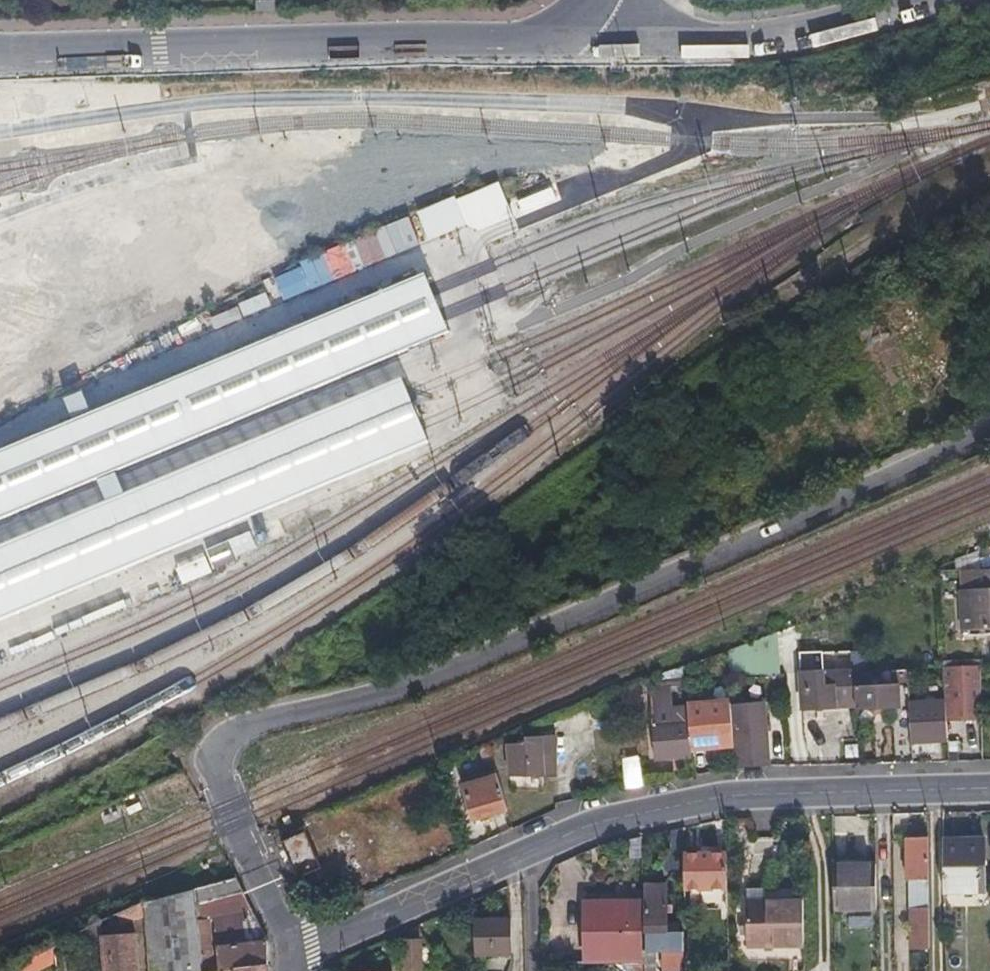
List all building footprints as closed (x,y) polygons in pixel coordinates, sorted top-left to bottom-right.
[(284,6),(266,6),(265,17),(276,17),(276,19),(284,19),(284,6)] [(499,178),(414,209),(426,240),(475,223),(483,245),(519,232),(499,178)] [(0,454),(0,516),(455,328),(448,313),(438,288),(432,272),(0,454)] [(0,547),(0,621),(436,441),(429,422),(415,392),(409,377),(0,547)] [(75,388),(58,392),(62,406),(79,401),(75,388)] [(962,610),(963,629),(989,628),(989,569),(973,570),(973,590),(962,591),(962,610)] [(777,641),(729,642),(730,674),(778,673),(777,641)] [(953,694),(950,694),(948,694),(948,703),(954,702),(954,718),(981,717),(981,665),(952,666),(953,694)] [(853,671),(800,674),(802,710),(854,708),(854,690),(853,680),(853,671)] [(898,707),(898,696),(897,685),(869,686),(869,679),(853,680),(854,690),(854,708),(854,709),(898,707)] [(689,753),(689,749),(687,723),(671,724),(670,683),(648,683),(650,717),(653,756),(689,753)] [(946,741),(945,721),(944,702),(909,703),(910,742),(946,741)] [(733,745),(731,712),(730,703),(686,708),(687,723),(689,749),(733,745)] [(731,712),(733,745),(735,769),(768,767),(764,710),(731,712)] [(555,737),(542,738),(528,738),(528,743),(509,743),(509,776),(555,776),(555,737)] [(486,769),(494,767),(488,745),(480,749),(486,769)] [(496,773),(479,778),(461,783),(473,821),(507,810),(496,773)] [(305,889),(311,887),(318,884),(312,870),(317,868),(301,832),(279,842),(295,877),(298,876),(305,889)] [(904,839),(904,860),(904,880),(907,880),(908,948),(927,948),(925,839),(904,839)] [(941,892),(961,892),(982,892),(979,840),(940,840),(941,892)] [(682,894),(704,894),(725,894),(725,853),(682,854),(682,894)] [(827,867),(827,889),(828,912),(874,911),(873,866),(827,867)] [(762,891),(762,885),(762,879),(744,880),(744,916),(744,926),(744,932),(802,931),(801,890),(762,891)] [(200,967),(197,907),(241,893),(235,880),(143,909),(149,970),(200,970),(200,967)] [(641,952),(641,966),(641,970),(654,970),(654,962),(651,962),(651,953),(680,951),(680,933),(664,933),(663,887),(644,888),(645,952),(641,952)] [(249,911),(245,902),(241,893),(197,907),(200,967),(210,965),(207,916),(249,911)] [(582,935),(641,934),(641,901),(582,902),(582,935)] [(941,924),(945,924),(949,924),(949,912),(941,912),(941,924)] [(264,942),(251,915),(212,920),(215,970),(265,970),(264,942)] [(475,955),(493,954),(511,953),(510,921),(474,921),(475,955)] [(101,938),(99,923),(89,928),(90,940),(101,938)] [(582,964),(626,966),(625,944),(641,944),(641,934),(582,935),(582,964)] [(136,935),(101,938),(104,970),(139,970),(136,935)] [(419,936),(398,937),(399,970),(420,970),(419,936)] [(626,966),(641,966),(641,952),(641,944),(625,944),(626,966)]
